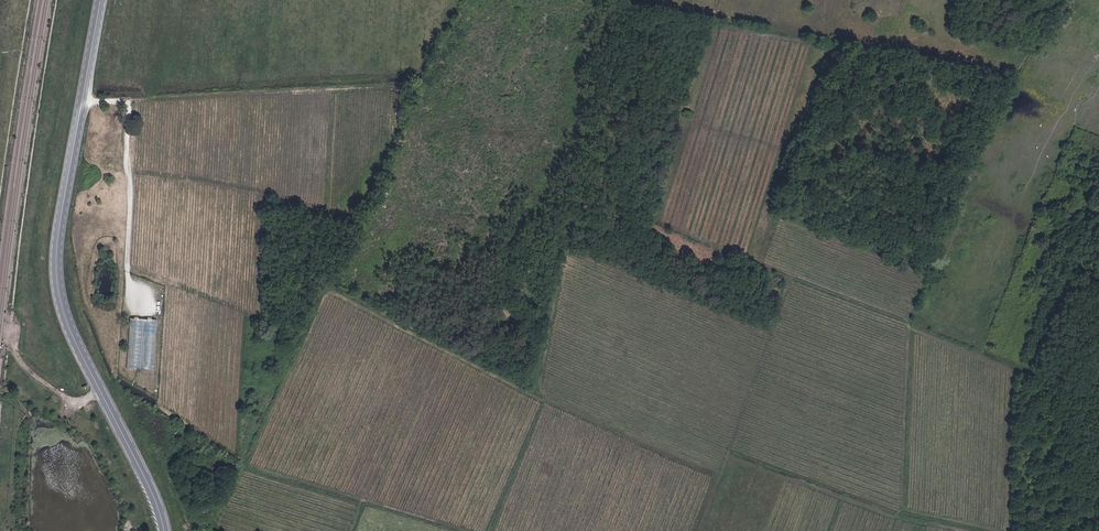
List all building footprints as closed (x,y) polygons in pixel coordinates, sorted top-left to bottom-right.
[(133,318),(129,318),(125,367),(153,369),(157,320),(133,318)]
